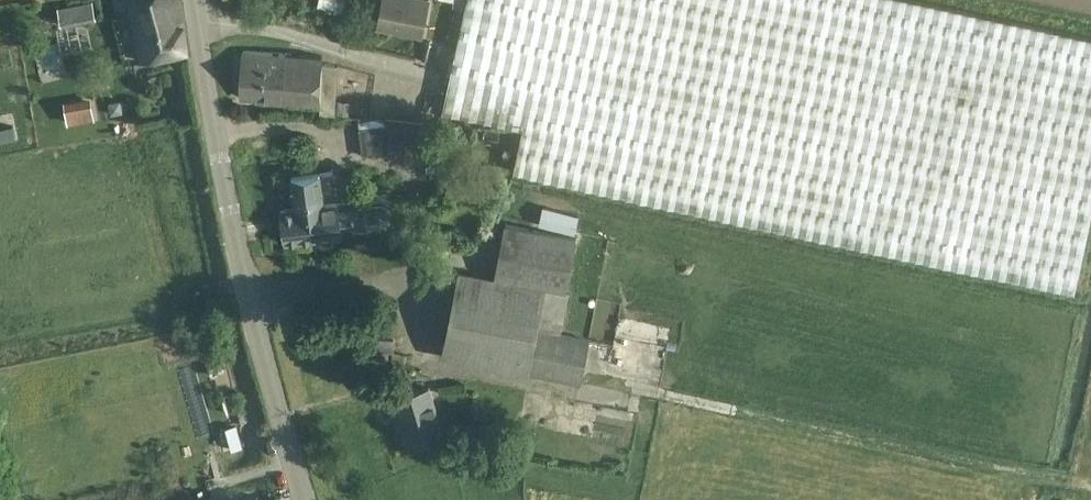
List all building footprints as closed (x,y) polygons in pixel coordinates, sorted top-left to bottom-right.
[(97,18),(93,0),(78,0),(57,5),(61,26),(97,18)] [(118,9),(130,7),(129,0),(116,0),(118,9)] [(142,60),(188,55),(183,26),(181,26),(178,0),(153,0),(131,3),(142,60)] [(428,0),(384,0),(378,28),(422,37),(429,0),(428,0)] [(1077,291),(1090,223),(1090,37),(920,0),(469,0),(445,109),(522,126),(514,168),(814,234),(813,235),(1077,291)] [(244,51),(241,100),(322,104),(324,57),(244,51)] [(68,124),(95,119),(91,97),(64,102),(68,124)] [(404,122),(359,129),(363,155),(408,149),(404,122)] [(15,138),(12,125),(0,127),(0,141),(15,138)] [(281,211),(285,243),(343,235),(384,229),(390,225),(392,221),(392,215),(390,210),(385,207),(378,206),(366,207),(365,200),(324,206),(320,175),(292,178),(296,209),(281,211)] [(579,215),(543,206),(538,224),(574,234),(579,215)] [(530,374),(581,383),(589,338),(562,333),(569,291),(568,291),(578,237),(505,223),(495,277),(459,270),(442,358),(530,375),(530,374)] [(401,415),(410,444),(444,435),(430,387),(390,399),(395,416),(401,415)] [(584,412),(581,436),(623,442),(626,418),(584,412)] [(540,455),(569,456),(569,434),(541,434),(540,455)]
